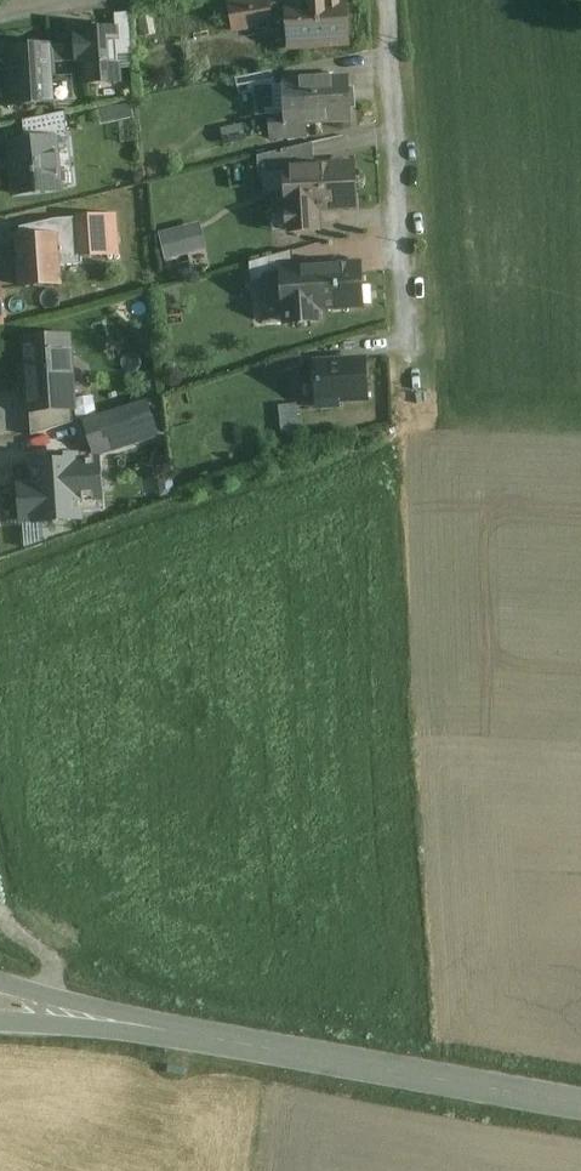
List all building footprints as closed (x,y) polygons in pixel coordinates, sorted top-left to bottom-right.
[(231,6),(236,31),(269,25),(269,29),(272,29),(268,7),(267,0),(258,0),(231,6)] [(344,2),(268,7),(272,29),(298,27),(300,47),(347,44),(344,2)] [(115,15),(116,29),(117,55),(132,54),(129,12),(115,15)] [(76,35),(77,45),(78,62),(84,61),(86,84),(119,82),(117,55),(116,29),(82,31),(82,35),(76,35)] [(77,45),(8,49),(10,82),(7,82),(8,105),(74,101),(73,77),(53,79),(53,64),(78,62),(77,45)] [(273,71),(250,76),(254,93),(277,88),(273,71)] [(349,79),(284,82),(285,115),(269,115),(271,138),(307,137),(306,123),(351,120),(349,79)] [(136,119),(136,104),(105,105),(105,119),(136,119)] [(66,113),(22,121),(23,137),(34,136),(35,142),(55,140),(68,139),(66,113)] [(35,142),(10,144),(15,195),(60,190),(55,140),(35,142)] [(311,144),(258,156),(259,175),(286,174),(286,168),(313,166),(311,144)] [(313,166),(286,168),(286,174),(289,232),(319,231),(318,209),(356,207),(354,164),(313,166)] [(113,216),(79,218),(81,256),(115,254),(113,216)] [(161,232),(169,260),(211,248),(204,220),(161,232)] [(26,221),(25,234),(62,235),(62,221),(26,221)] [(57,237),(18,240),(21,286),(61,283),(57,237)] [(294,279),(292,252),(249,264),(251,282),(283,280),(294,279)] [(294,279),(283,280),(285,323),(318,321),(318,310),(361,307),(359,266),(300,270),(300,279),(294,279)] [(9,324),(7,284),(0,284),(0,325),(9,324)] [(68,337),(25,340),(29,391),(71,388),(68,337)] [(365,361),(316,363),(318,407),(338,406),(338,401),(366,400),(365,361)] [(29,391),(32,437),(74,423),(71,388),(29,391)] [(146,401),(85,420),(95,454),(157,435),(146,401)] [(298,405),(280,406),(282,435),(300,433),(298,405)] [(98,461),(33,465),(37,521),(80,519),(80,515),(101,513),(98,461)]
